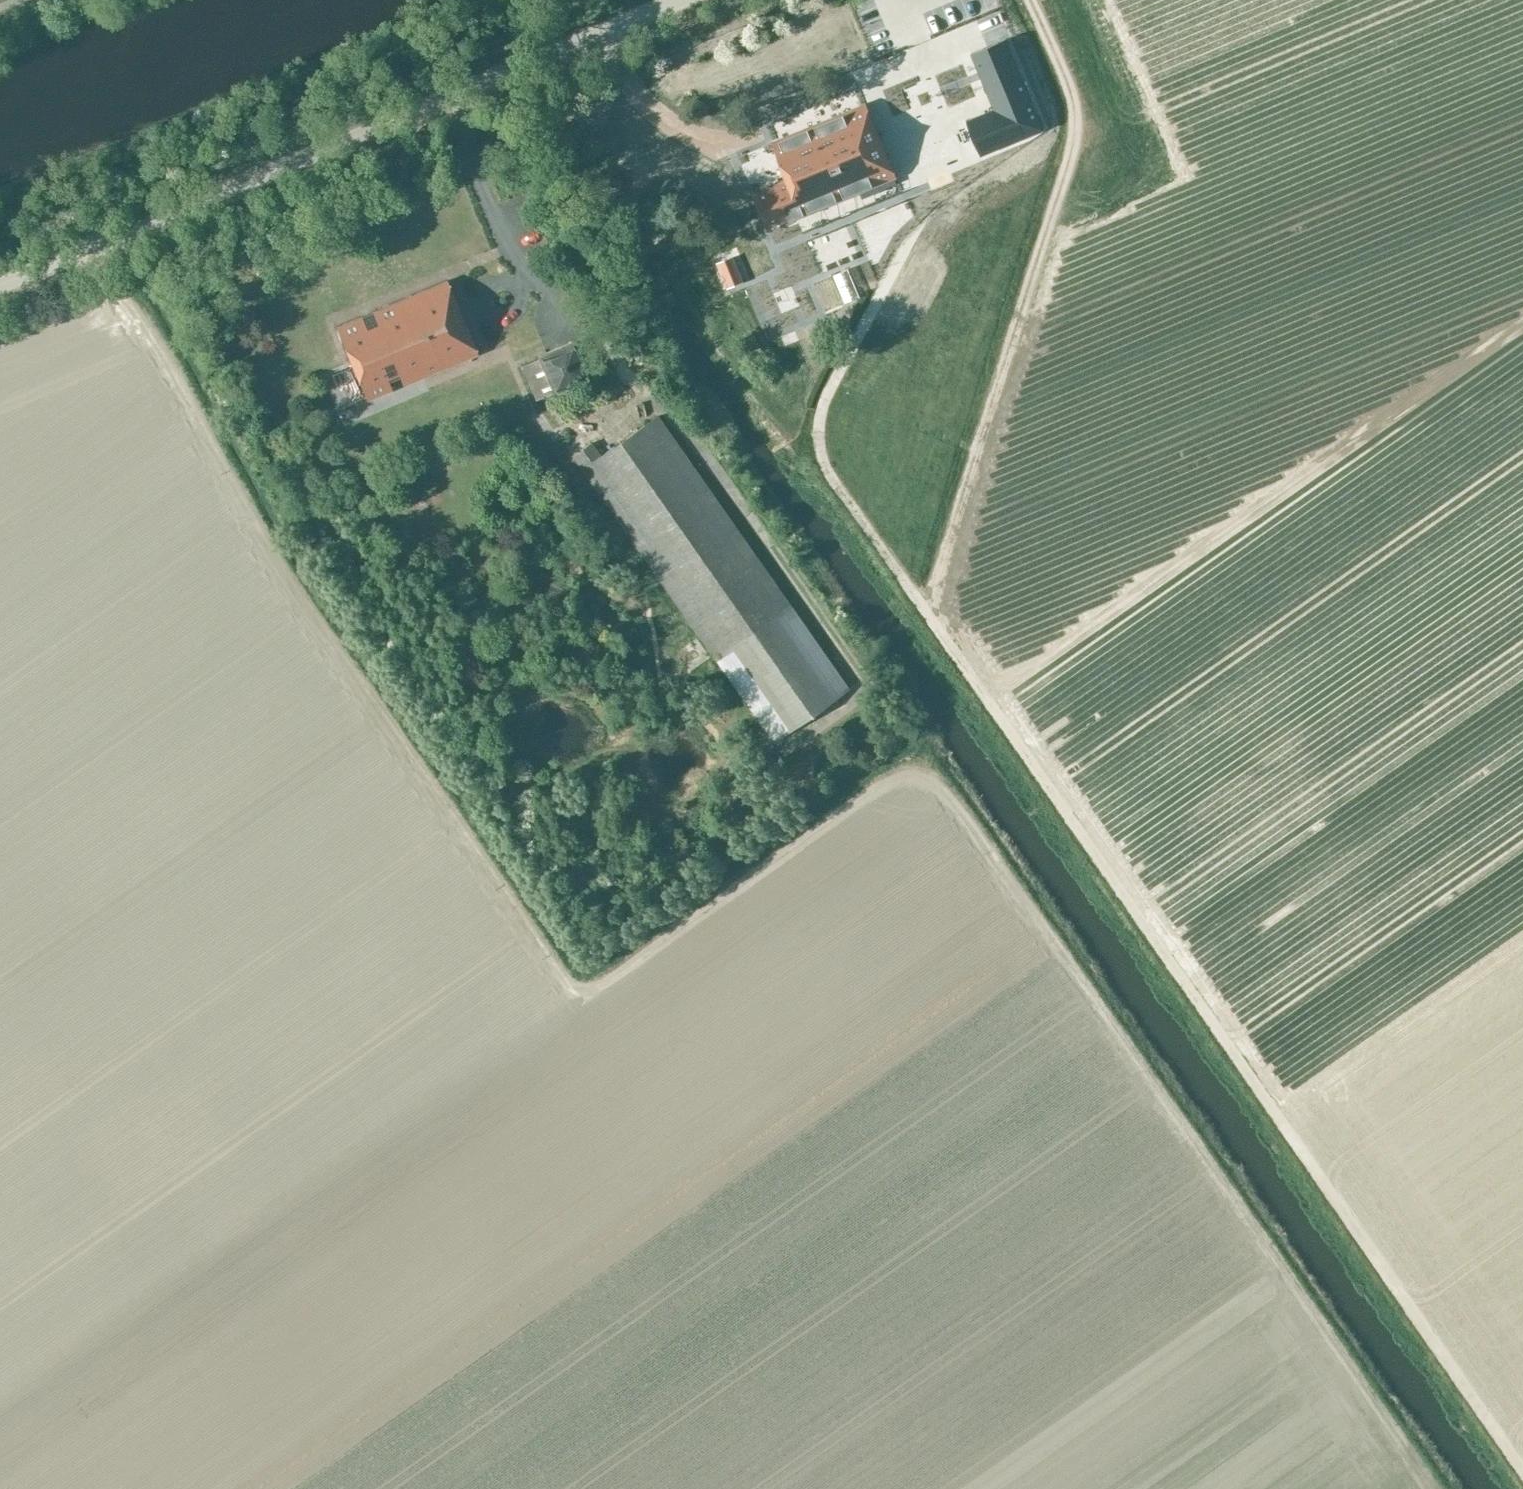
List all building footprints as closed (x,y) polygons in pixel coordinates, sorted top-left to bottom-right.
[(995,109),(967,121),(981,155),(1044,129),(1006,39),(972,53),(990,97),(996,95),(1000,107),(995,109)] [(974,117),(956,65),(913,81),(935,144),(970,132),(965,120),(974,117)] [(754,195),(767,225),(788,216),(790,221),(898,176),(868,102),(772,141),(789,181),(754,195)] [(888,247),(898,243),(886,214),(830,238),(843,267),(852,263),(888,247)] [(737,271),(733,248),(700,254),(705,277),(737,271)] [(336,327),(367,400),(403,385),(400,375),(412,370),(416,379),(477,354),(447,280),(336,327)] [(799,327),(799,311),(781,310),(781,326),(799,327)] [(592,376),(591,375),(600,372),(586,336),(577,340),(576,338),(539,354),(540,356),(521,364),(536,398),(554,390),(555,391),(592,376)] [(573,455),(774,741),(850,688),(659,414),(601,454),(593,440),(573,455)]
